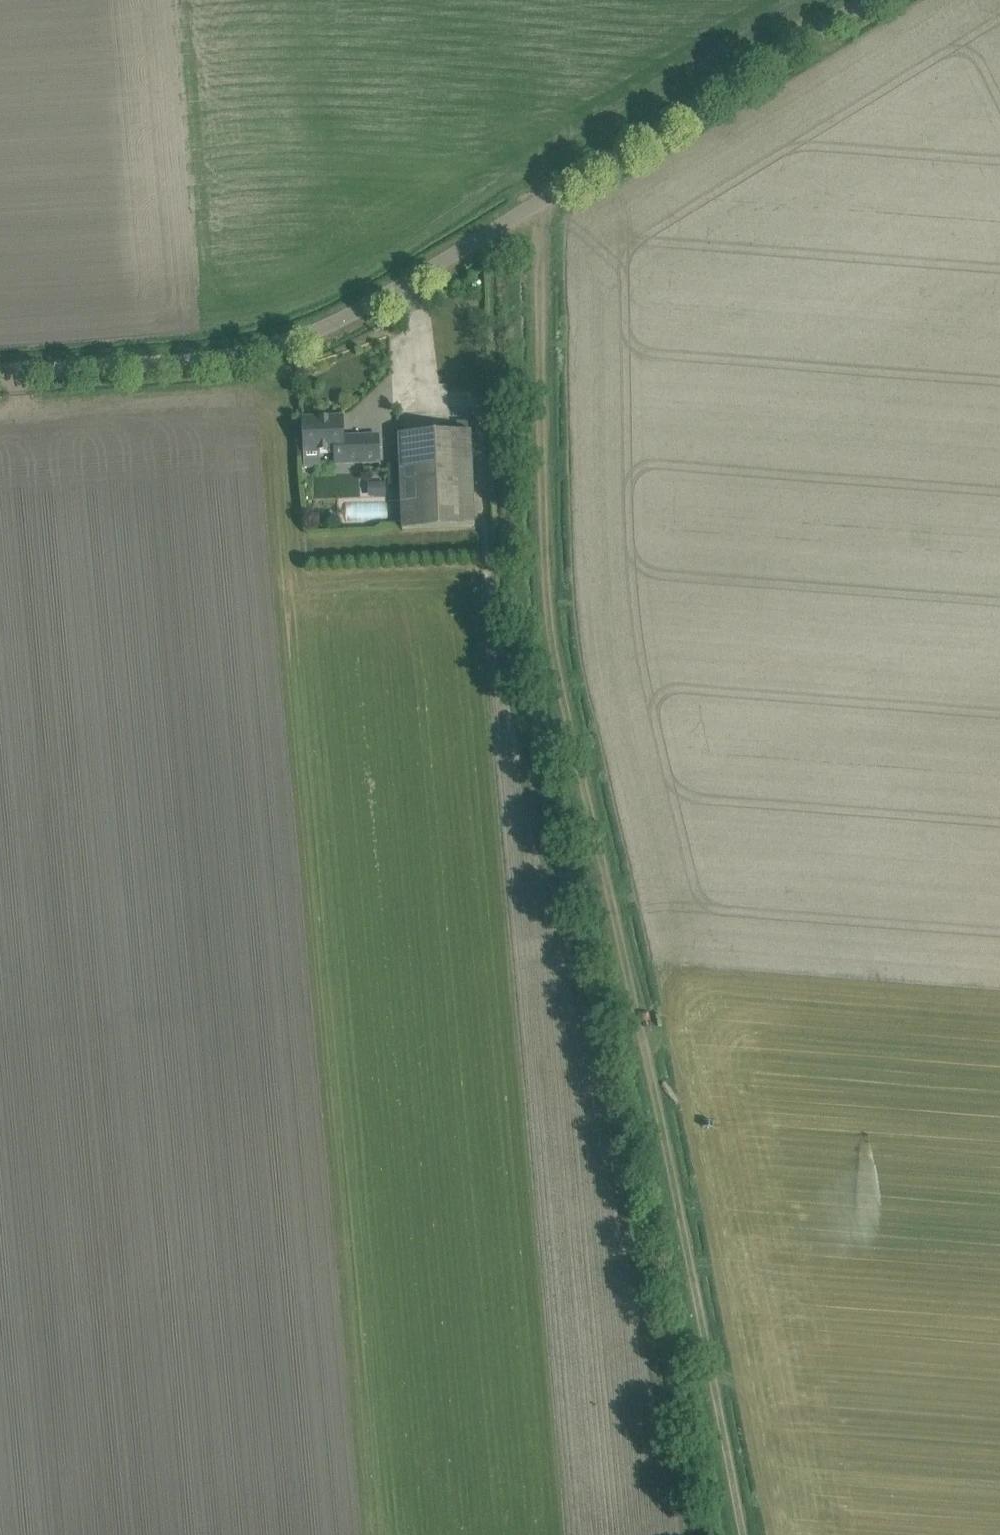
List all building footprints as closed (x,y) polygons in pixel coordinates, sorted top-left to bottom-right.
[(343,417),(303,418),(304,468),(320,468),(320,452),(336,452),(336,464),(380,462),(379,435),(344,437),(343,417)] [(475,528),(472,452),(471,432),(399,435),(403,531),(475,528)] [(385,482),(373,483),(373,497),(386,496),(385,482)]
